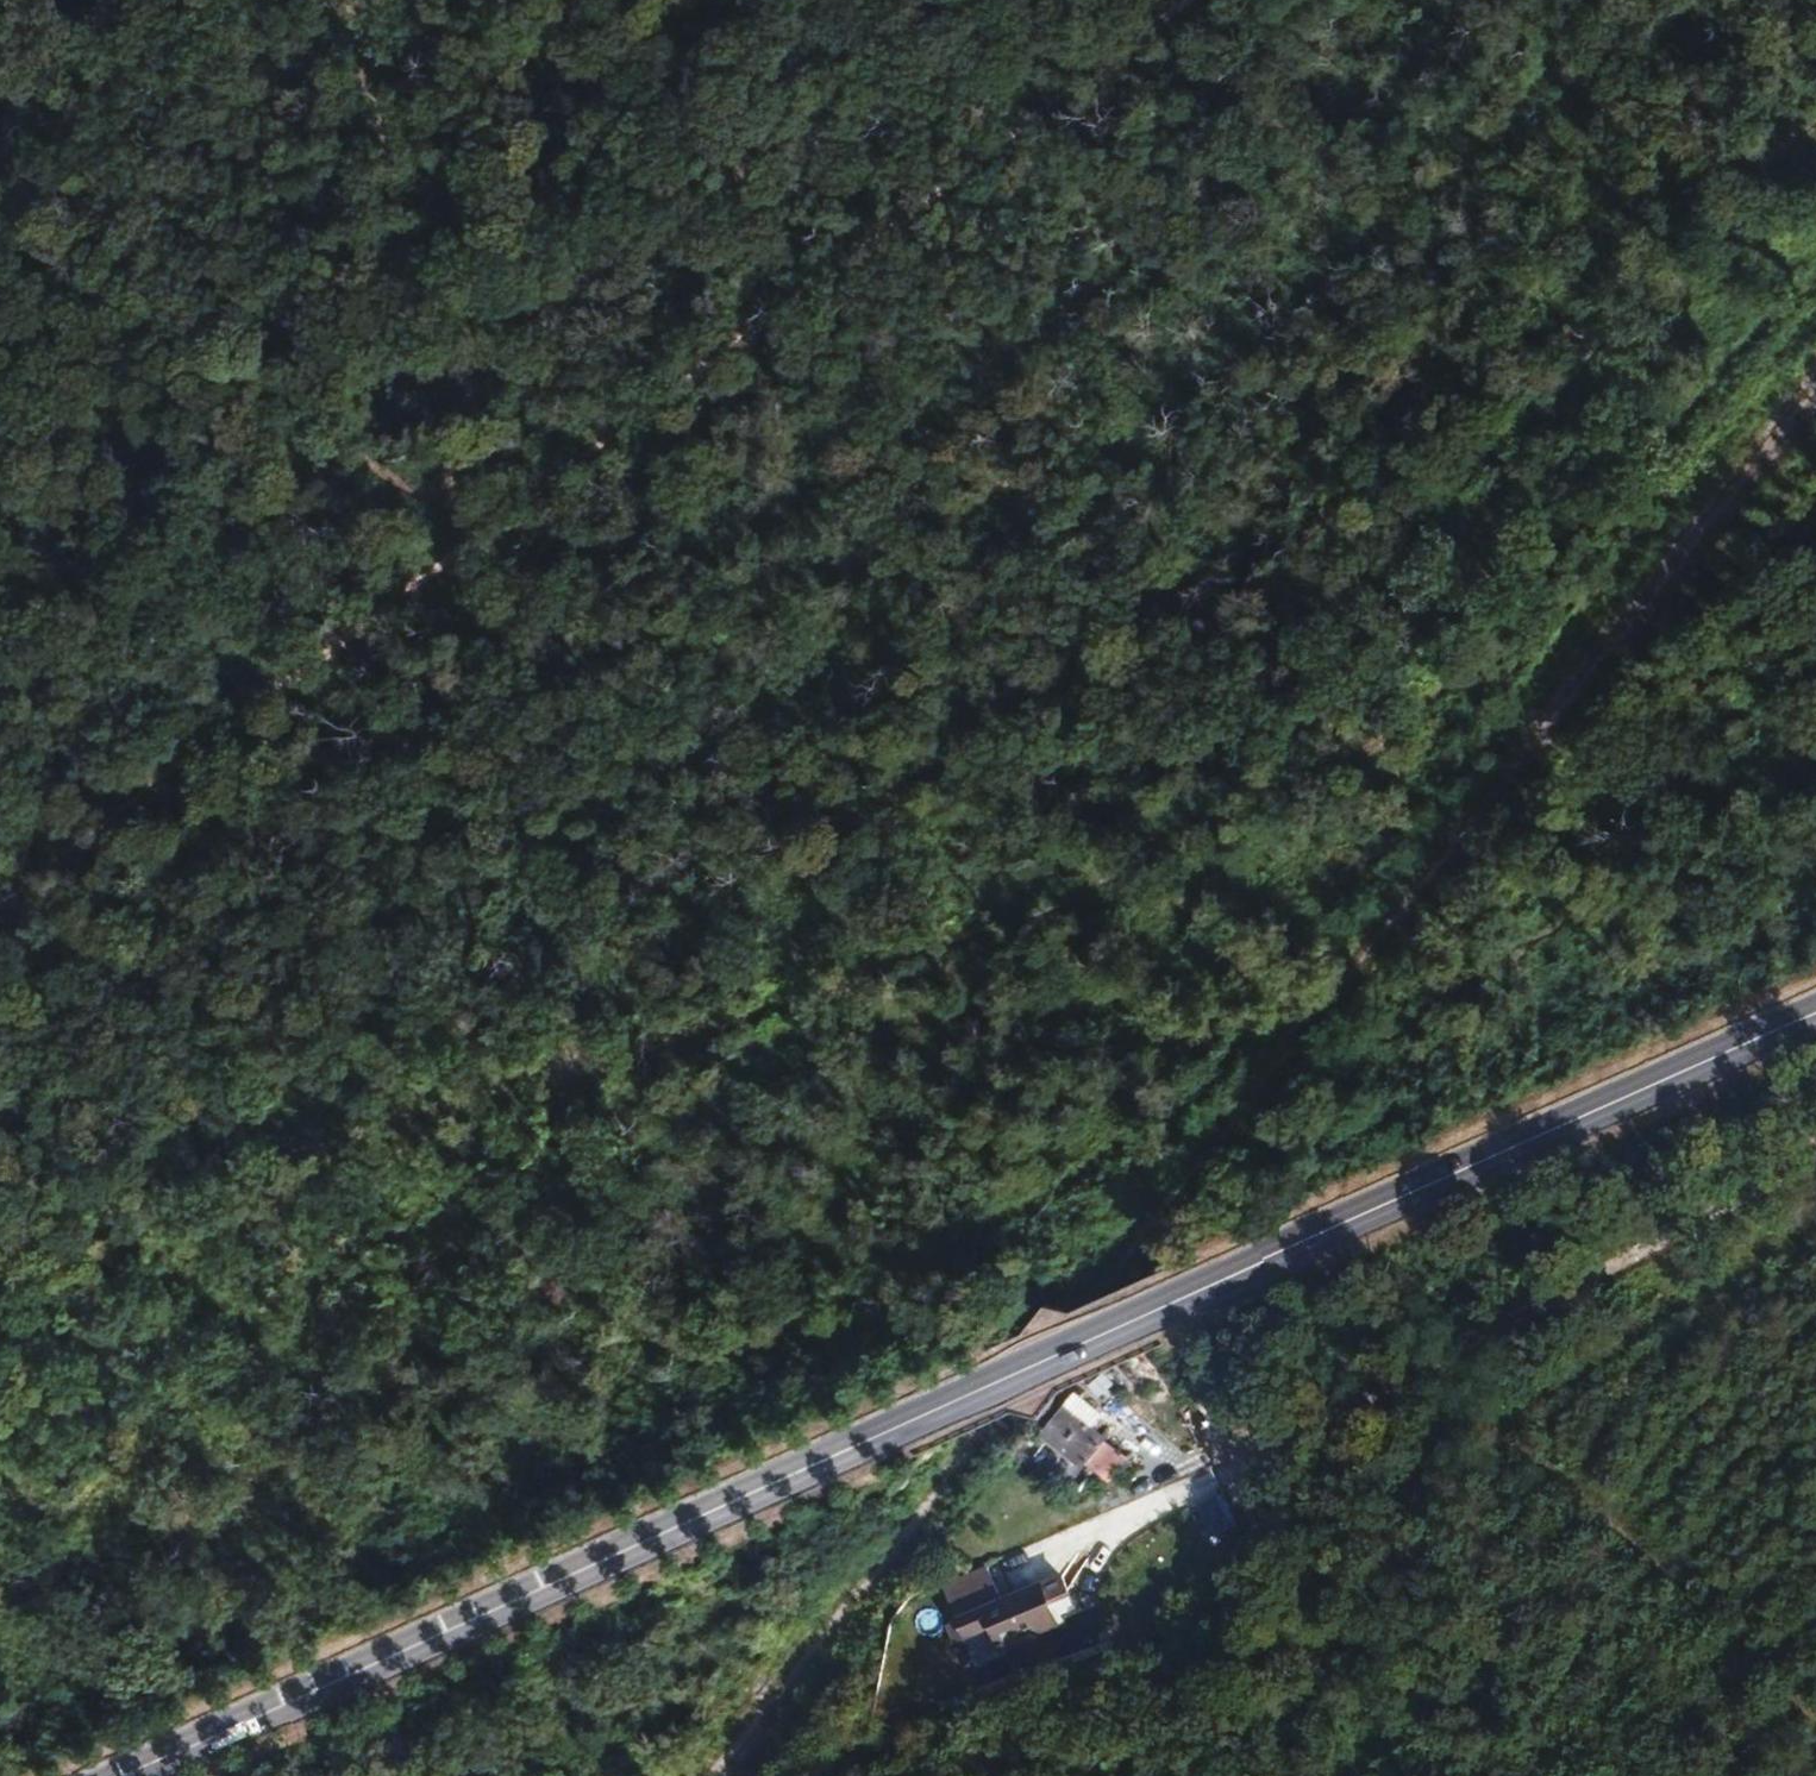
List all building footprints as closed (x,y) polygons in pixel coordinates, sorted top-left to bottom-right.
[(1135,1469),(1089,1431),(1098,1420),(1070,1397),(1042,1430),(1117,1491),(1135,1469)] [(991,1572),(947,1589),(963,1631),(991,1620),(1001,1645),(1057,1624),(1048,1599),(1069,1591),(1062,1572),(1000,1595),(991,1572)]
